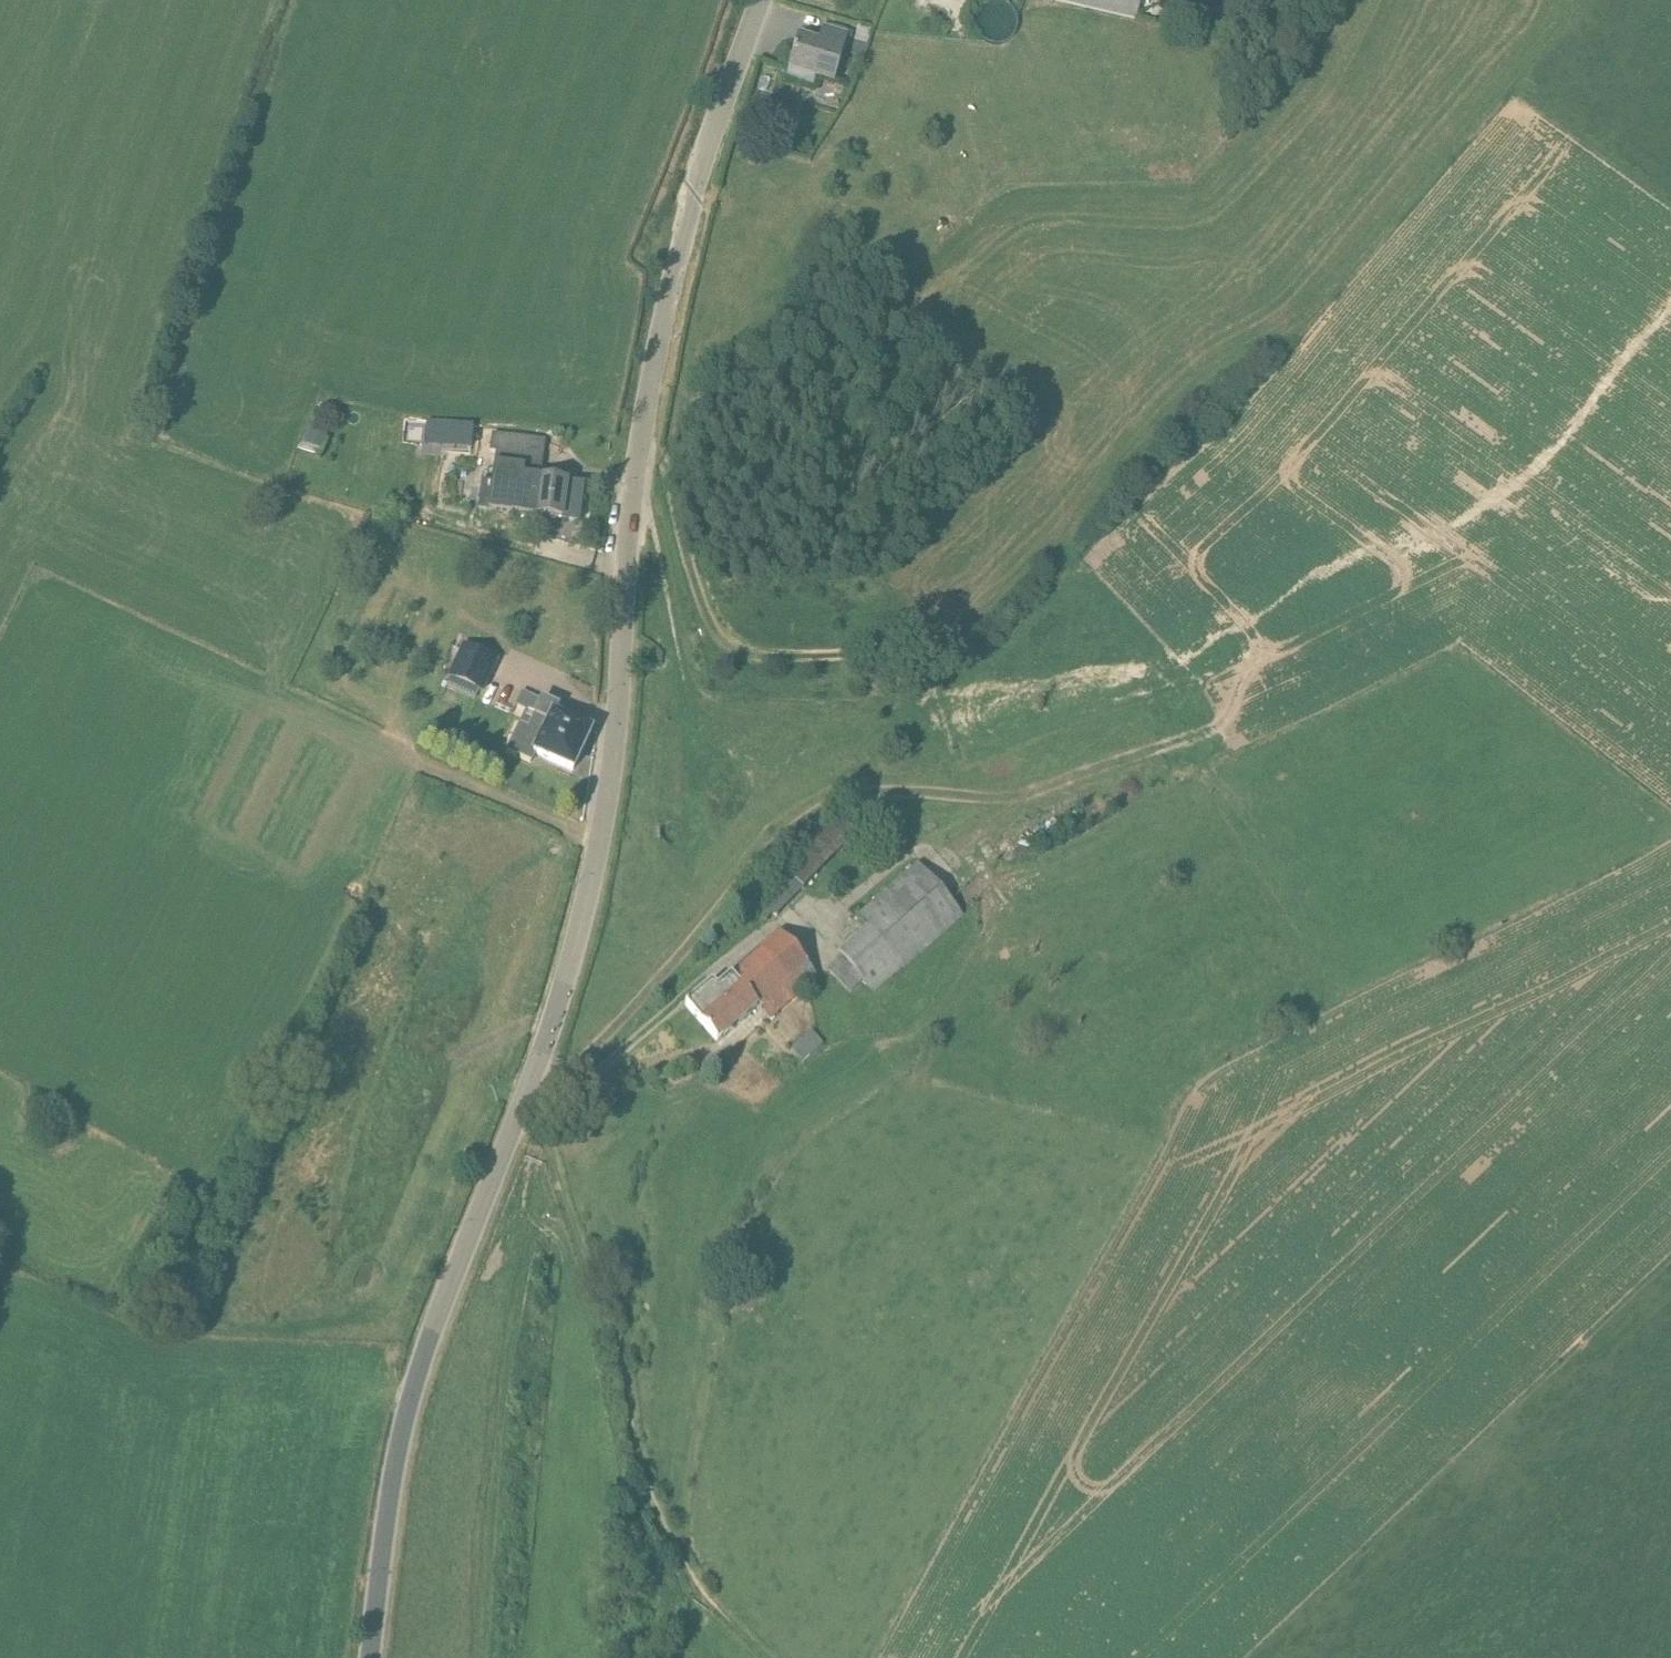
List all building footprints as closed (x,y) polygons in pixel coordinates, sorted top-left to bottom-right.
[(1137,20),(1141,0),(1046,0),(1137,20)] [(797,38),(788,70),(830,82),(845,34),(821,26),(816,46),(797,38)] [(868,45),(871,33),(872,29),(858,26),(854,42),(868,45)] [(435,421),(432,448),(477,452),(480,426),(435,421)] [(546,440),(492,432),(489,452),(496,453),(488,509),(578,521),(583,485),(540,479),(543,458),(546,440)] [(450,676),(482,691),(496,661),(463,646),(450,676)] [(532,762),(536,753),(573,770),(591,731),(553,713),(555,709),(538,700),(528,721),(530,722),(527,726),(519,722),(506,749),(532,762)] [(874,993),(964,916),(919,864),(857,917),(868,929),(839,953),(841,956),(827,971),(851,993),(863,980),(874,993)] [(757,1005),(770,1021),(821,978),(780,932),(716,988),(712,982),(685,1006),(716,1041),(757,1005)] [(791,1050),(804,1063),(823,1045),(810,1032),(791,1050)]
